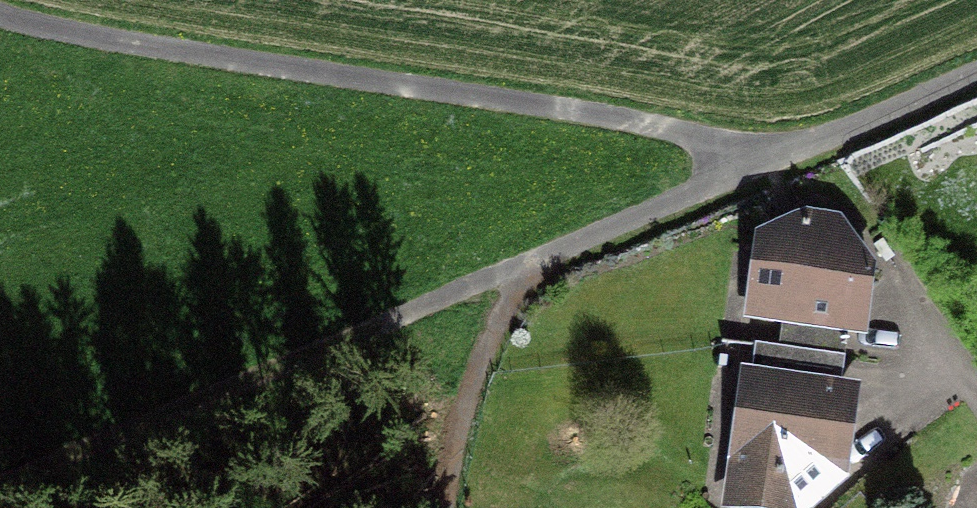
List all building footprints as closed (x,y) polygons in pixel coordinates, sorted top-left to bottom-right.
[(744,321),(780,327),(848,336),(867,338),(877,269),(841,217),(806,213),(755,236),(750,275),(742,274),(738,298),(747,299),(744,321)] [(845,357),(848,336),(780,327),(778,348),(845,357)] [(841,382),(845,357),(778,348),(755,345),(751,370),(841,382)] [(729,369),(730,356),(715,355),(714,368),(729,369)] [(720,507),(819,507),(850,483),(861,385),(841,382),(751,370),(741,368),(738,389),(724,387),(709,495),(722,496),(720,507)]
